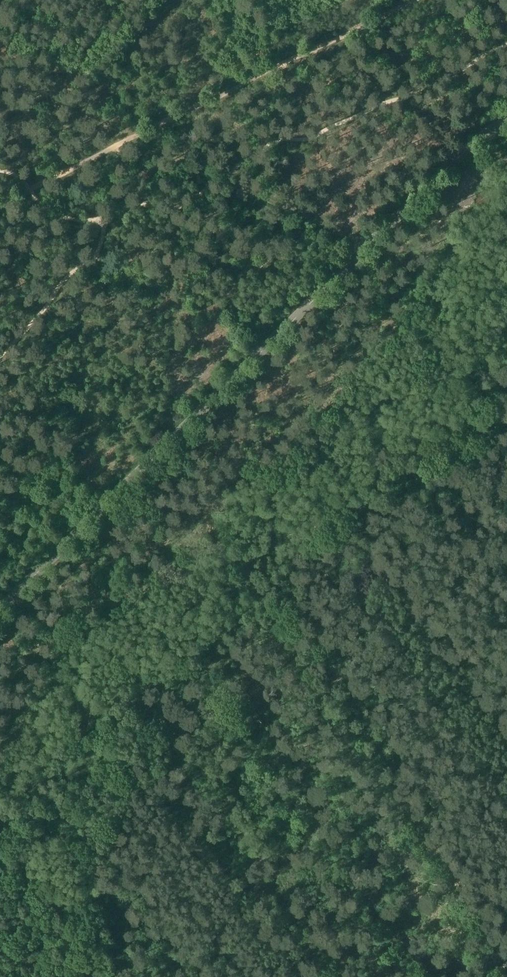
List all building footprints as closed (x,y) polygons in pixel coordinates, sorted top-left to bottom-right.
[(467,127),(469,130),(476,126),(474,122),(467,127)]
